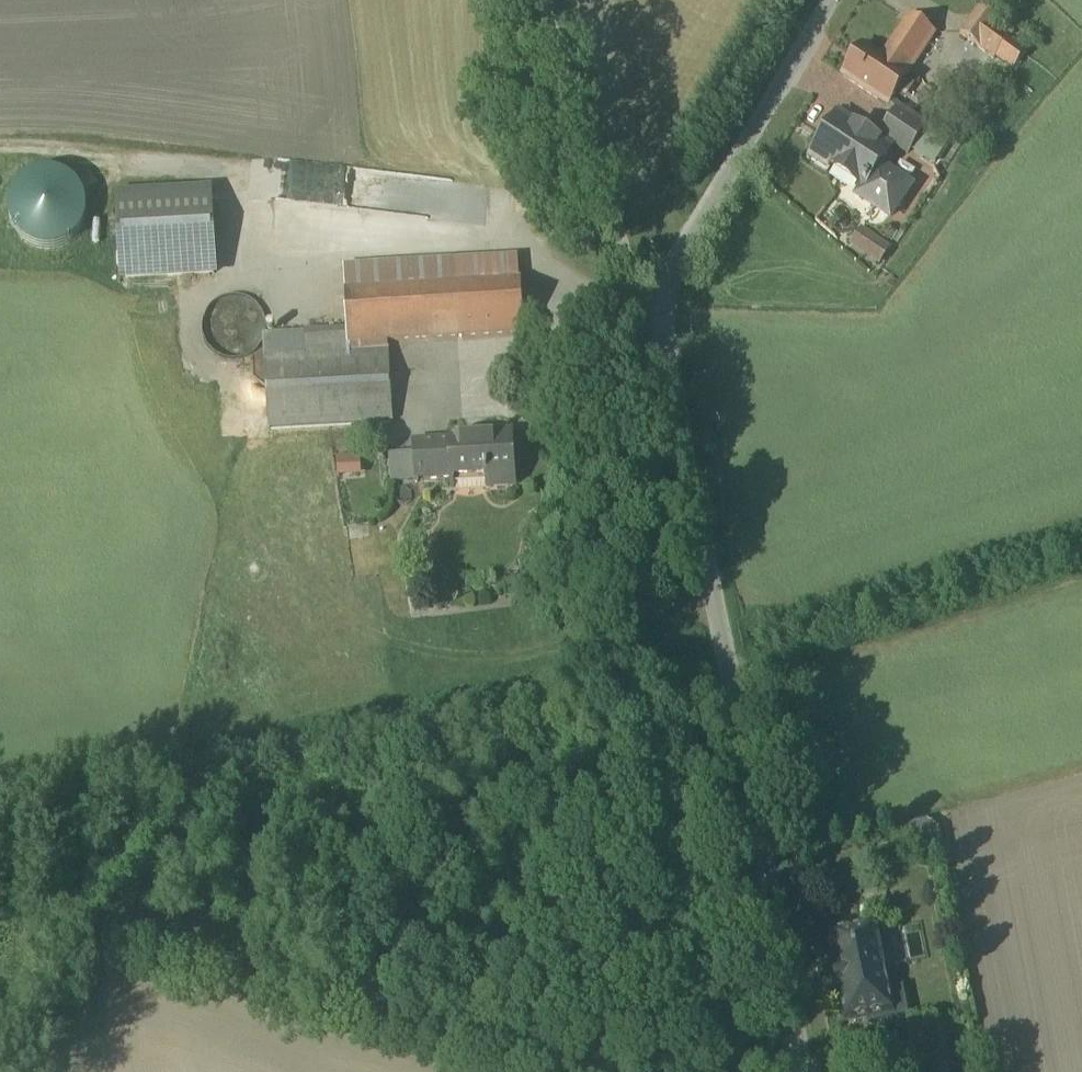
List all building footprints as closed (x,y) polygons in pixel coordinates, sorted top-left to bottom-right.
[(979,11),(960,37),(980,52),(996,31),(1000,26),(979,11)] [(935,38),(909,21),(890,49),(916,66),(935,38)] [(996,31),(980,52),(994,63),(1010,41),(996,31)] [(890,49),(882,61),(863,48),(842,80),(887,110),(908,78),(916,66),(890,49)] [(924,132),(898,114),(881,140),(907,158),(924,132)] [(815,149),(816,155),(811,161),(862,196),(859,200),(890,221),(910,190),(879,170),(890,153),(839,119),(825,140),(821,141),(815,149)] [(924,132),(907,158),(937,177),(954,151),(924,132)] [(64,247),(76,238),(83,228),(86,217),(86,205),(82,193),(75,184),(65,177),(53,173),(40,174),(29,178),(19,186),(12,199),(9,213),(13,228),(22,240),(35,248),(49,250),(64,247)] [(210,195),(118,200),(118,201),(119,201),(123,280),(215,275),(210,195)] [(473,270),(451,272),(452,286),(458,285),(474,284),(473,270)] [(474,284),(458,285),(462,339),(524,335),(520,281),(474,284)] [(452,286),(345,293),(347,333),(347,335),(386,332),(387,344),(462,339),(458,285),(452,286)] [(263,341),(265,329),(263,317),(256,307),(245,300),(233,298),(221,300),(211,307),(205,318),(202,330),(205,342),(212,352),(222,358),(234,360),(246,358),(256,351),(263,341)] [(306,335),(305,336),(307,358),(265,360),(269,432),(332,427),(393,424),(387,344),(386,332),(347,335),(347,333),(306,335)] [(265,360),(307,358),(305,336),(265,338),(265,360)] [(512,436),(449,440),(449,446),(415,448),(417,483),(424,483),(422,454),(439,453),(441,482),(451,482),(452,492),(515,488),(512,436)] [(439,453),(422,454),(424,483),(441,482),(439,453)] [(874,932),(831,941),(847,1024),(890,1016),(874,932)]
